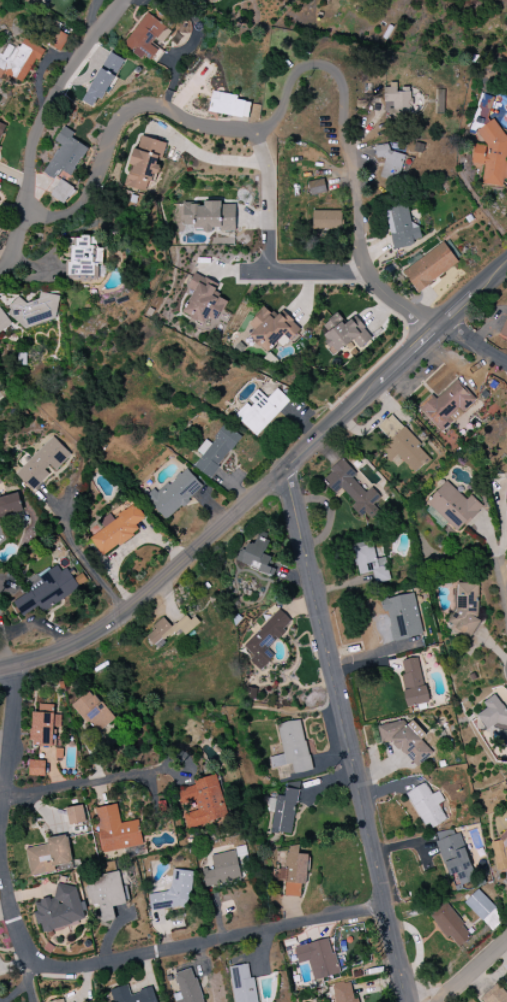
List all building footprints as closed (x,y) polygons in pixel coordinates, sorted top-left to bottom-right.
[(152,46),(165,26),(145,13),(124,46),(150,63),(158,50),(152,46)] [(61,51),(67,35),(55,30),(49,47),(61,51)] [(25,39),(20,47),(7,40),(0,52),(0,76),(2,77),(4,74),(23,85),(43,49),(25,39)] [(84,103),(94,107),(97,98),(105,101),(123,59),(106,51),(84,103)] [(384,103),(389,102),(390,118),(410,117),(409,89),(396,90),(396,85),(383,85),(384,103)] [(248,118),(250,102),(237,101),(238,95),(211,92),(209,114),(248,118)] [(484,127),(493,98),(482,94),(473,123),(484,127)] [(502,187),(503,181),(506,178),(506,163),(505,163),(506,145),(506,140),(494,120),(476,131),(485,146),(473,144),(471,163),(484,165),(481,185),(502,187)] [(43,173),(54,180),(60,170),(70,176),(87,148),(71,138),(74,132),(63,126),(54,141),(60,145),(43,173)] [(124,186),(146,192),(149,181),(155,183),(159,166),(159,165),(165,143),(138,136),(130,166),(124,186)] [(405,156),(388,150),(388,148),(377,144),(374,156),(385,160),(379,178),(396,183),(405,156)] [(310,196),(326,192),(323,179),(307,182),(310,196)] [(50,196),(65,205),(74,188),(59,180),(50,196)] [(183,226),(194,225),(194,231),(213,231),(235,230),(235,205),(221,205),(221,201),(203,202),(203,204),(183,205),(183,226)] [(393,248),(422,242),(418,224),(411,225),(406,201),(383,206),(393,248)] [(312,229),(342,229),(342,211),(312,211),(312,229)] [(70,280),(97,279),(96,251),(95,251),(95,237),(70,237),(70,280)] [(421,257),(420,255),(401,269),(416,292),(459,264),(444,242),(421,257)] [(218,285),(193,274),(187,288),(193,290),(182,314),(204,324),(206,319),(216,324),(227,300),(214,294),(218,285)] [(61,318),(54,293),(39,297),(40,299),(23,304),(22,300),(10,303),(15,319),(24,317),(27,327),(61,318)] [(300,328),(286,316),(282,321),(264,306),(248,325),(255,330),(248,338),(267,354),(280,339),(287,345),(300,328)] [(12,325),(0,308),(0,333),(12,325)] [(354,316),(345,324),(336,314),(322,326),(328,332),(320,339),(336,355),(352,340),(360,349),(373,338),(354,316)] [(476,399),(456,379),(436,399),(431,394),(417,407),(441,432),(451,423),(448,419),(458,409),(462,413),(476,399)] [(256,436),(289,401),(276,389),(266,399),(257,390),(247,400),(248,401),(234,416),(256,436)] [(397,455),(414,474),(431,458),(391,414),(377,427),(389,440),(378,450),(390,462),(397,455)] [(196,451),(202,455),(193,466),(210,478),(241,437),(224,425),(210,443),(205,440),(196,451)] [(16,474),(34,491),(70,454),(52,436),(16,474)] [(341,488),(355,503),(351,507),(360,518),(365,513),(372,521),(382,513),(375,505),(377,503),(354,476),(355,474),(343,460),(321,479),(334,494),(341,488)] [(165,520),(203,488),(186,468),(148,499),(165,520)] [(466,500),(447,482),(422,508),(437,522),(441,518),(457,533),(482,507),(470,495),(466,500)] [(0,497),(0,518),(22,513),(18,493),(0,497)] [(145,519),(135,504),(113,519),(110,514),(99,521),(104,529),(90,538),(102,556),(133,536),(131,533),(138,528),(135,525),(145,519)] [(240,564),(270,576),(276,561),(263,555),(268,543),(256,538),(253,545),(248,543),(240,564)] [(385,557),(375,560),(372,543),(352,546),(358,575),(372,572),(374,584),(390,581),(385,557)] [(12,602),(20,616),(37,606),(41,612),(78,590),(61,562),(25,583),(30,591),(12,602)] [(477,584),(454,583),(453,632),(476,633),(477,584)] [(392,641),(423,635),(413,593),(383,600),(392,641)] [(292,623),(279,609),(243,645),(253,656),(249,660),(260,671),(274,657),(266,649),(292,623)] [(185,636),(198,625),(187,613),(172,627),(164,618),(144,637),(155,648),(178,628),(185,636)] [(428,703),(418,657),(399,662),(408,707),(428,703)] [(114,720),(92,689),(73,703),(95,734),(114,720)] [(504,704),(505,700),(487,696),(481,720),(485,721),(485,724),(506,729),(506,705),(504,704)] [(31,712),(30,746),(55,747),(55,728),(60,728),(61,715),(53,715),(53,705),(38,704),(38,712),(31,712)] [(283,755),(269,758),(271,768),(292,764),(293,774),(311,771),(301,720),(277,724),(283,755)] [(377,726),(381,744),(393,742),(403,756),(407,755),(416,767),(432,754),(421,740),(425,736),(412,720),(401,729),(396,722),(377,726)] [(44,761),(29,760),(28,776),(44,776),(44,761)] [(183,814),(187,829),(228,818),(217,775),(193,781),(194,786),(179,790),(182,804),(195,801),(197,811),(183,814)] [(273,813),(270,831),(291,835),(300,784),(287,782),(284,797),(275,795),(275,799),(268,798),(266,812),(273,813)] [(443,802),(439,791),(430,795),(426,784),(407,792),(423,830),(445,821),(438,804),(443,802)] [(143,845),(139,820),(120,823),(117,805),(94,809),(103,853),(143,845)] [(65,808),(67,825),(86,823),(84,806),(65,808)] [(434,835),(448,876),(456,874),(460,886),(475,881),(457,827),(434,835)] [(487,849),(505,869),(506,867),(506,830),(487,849)] [(46,839),(47,845),(25,849),(30,876),(55,872),(54,867),(72,864),(66,835),(46,839)] [(284,896),(300,897),(301,884),(306,885),(307,854),(298,854),(298,846),(286,846),(285,870),(276,869),(276,882),(284,882),(284,896)] [(211,856),(213,868),(201,870),(205,887),(241,879),(235,851),(211,856)] [(149,907),(190,909),(192,871),(171,870),(170,894),(150,893),(149,907)] [(112,906),(126,904),(121,872),(85,878),(90,907),(99,905),(102,922),(115,920),(112,906)] [(75,887),(57,883),(53,899),(50,898),(37,902),(35,912),(41,932),(84,921),(78,899),(78,898),(75,887)] [(466,901),(490,926),(501,916),(477,891),(466,901)] [(471,938),(446,904),(431,915),(455,949),(471,938)] [(313,981),(338,974),(328,939),(293,948),(298,964),(308,961),(313,981)] [(234,1001),(257,1001),(253,977),(250,978),(247,964),(228,967),(234,1001)] [(176,1001),(203,1001),(193,968),(173,973),(179,993),(174,994),(176,1001)] [(360,998),(353,999),(350,981),(332,984),(335,1001),(361,1001),(360,998)] [(483,1001),(506,1001),(506,989),(504,991),(497,983),(480,999),(483,1001)] [(152,987),(130,994),(127,985),(112,989),(116,1001),(157,1001),(152,987)]
